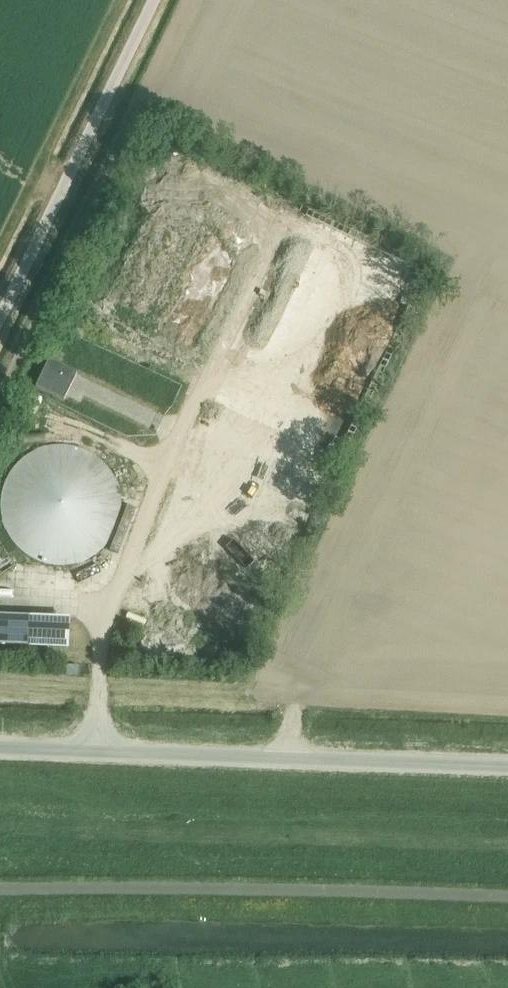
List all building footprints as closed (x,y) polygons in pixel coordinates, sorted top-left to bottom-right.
[(35,388),(63,401),(76,375),(77,374),(48,360),(42,374),(35,388)] [(55,592),(75,592),(76,580),(55,579),(55,592)] [(30,618),(0,617),(0,645),(29,646),(30,618)]
